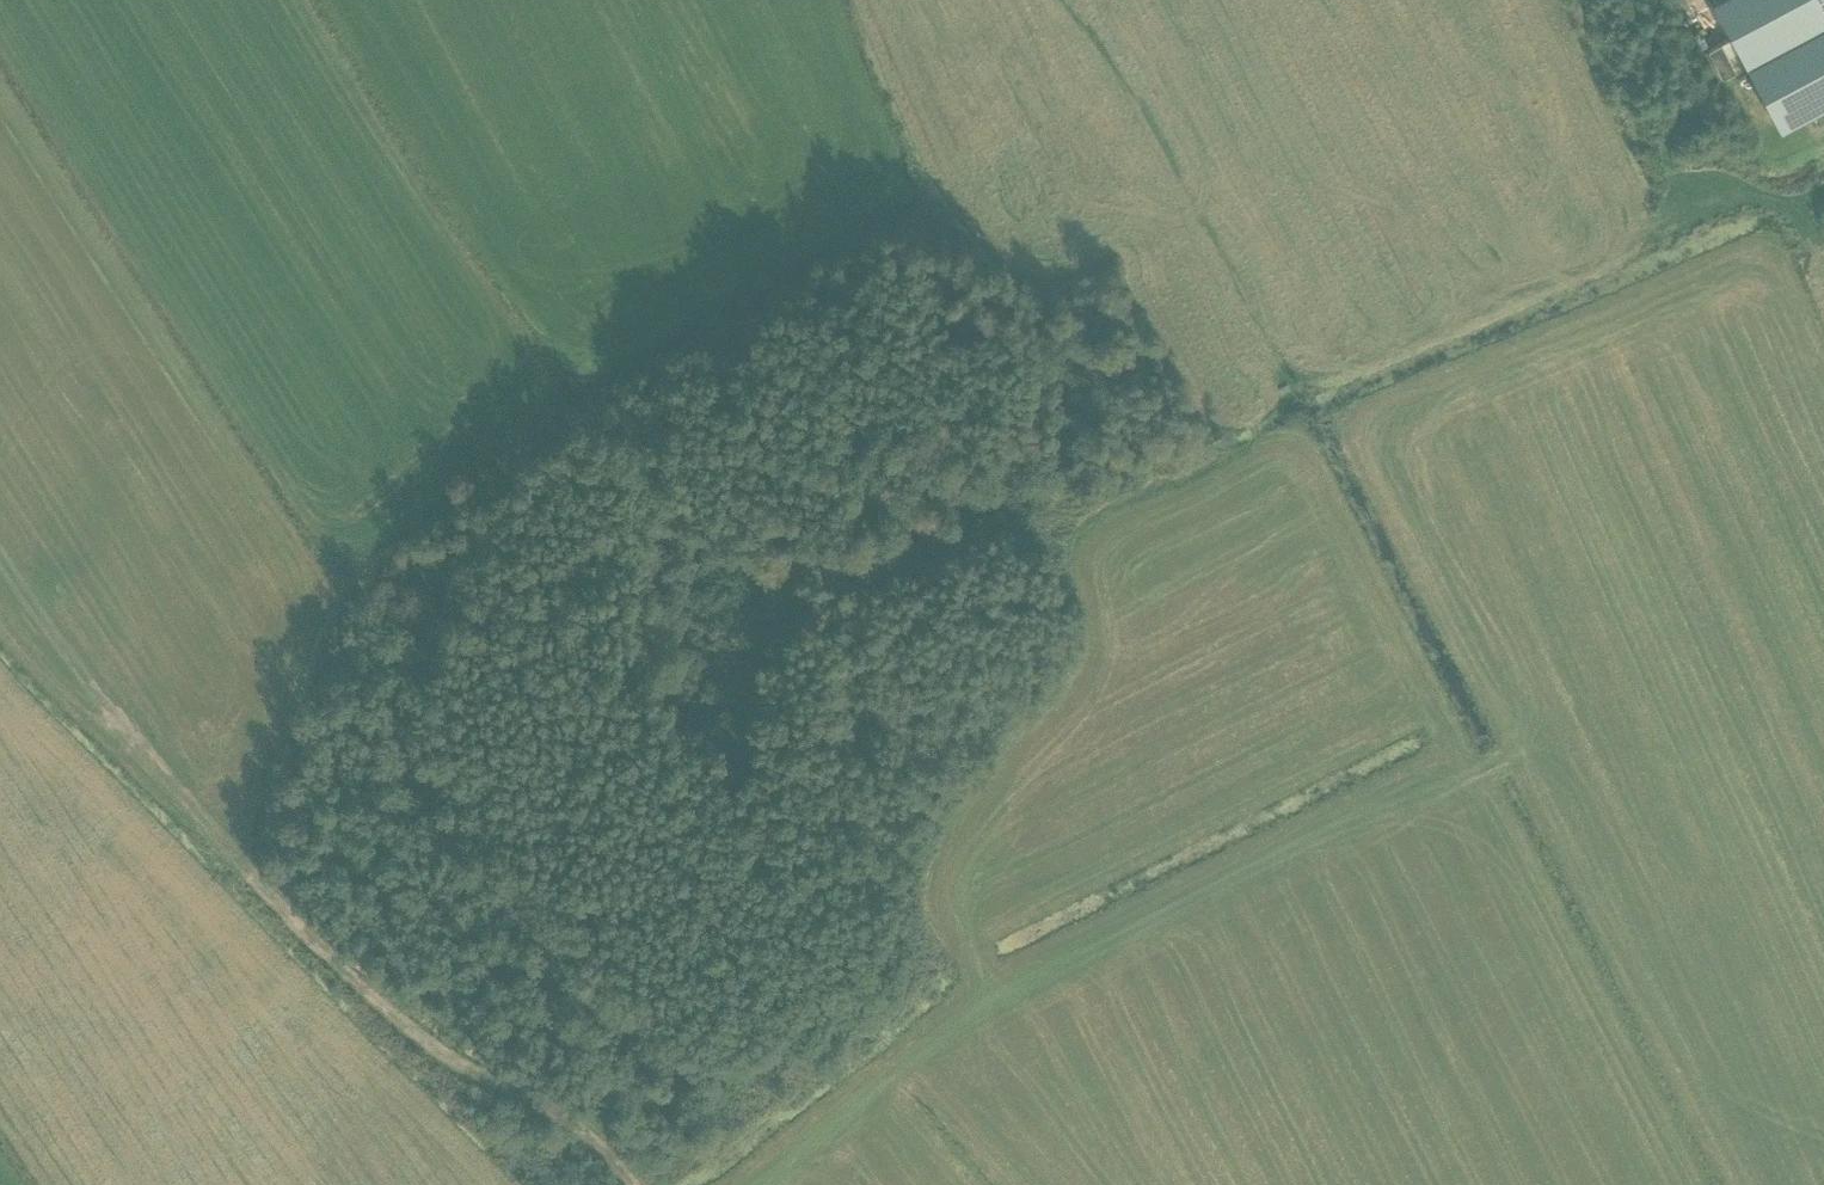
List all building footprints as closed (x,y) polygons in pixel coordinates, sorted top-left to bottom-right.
[(1712,4),(1781,133),(1823,109),(1823,0),(1720,0),(1712,4)]
